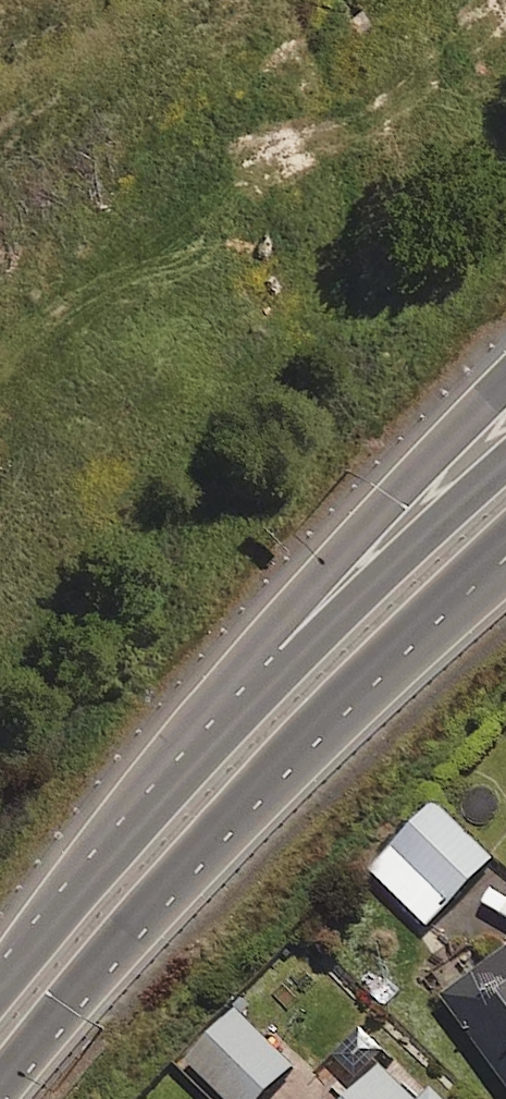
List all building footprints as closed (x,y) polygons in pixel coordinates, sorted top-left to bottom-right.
[(492,854),(433,799),(370,867),(429,922),(492,854)] [(442,995),(505,1076),(505,945),(442,995)] [(234,1007),(187,1058),(230,1098),(256,1098),(292,1061),(234,1007)] [(379,1063),(344,1098),(445,1098),(430,1084),(416,1098),(379,1063)]
